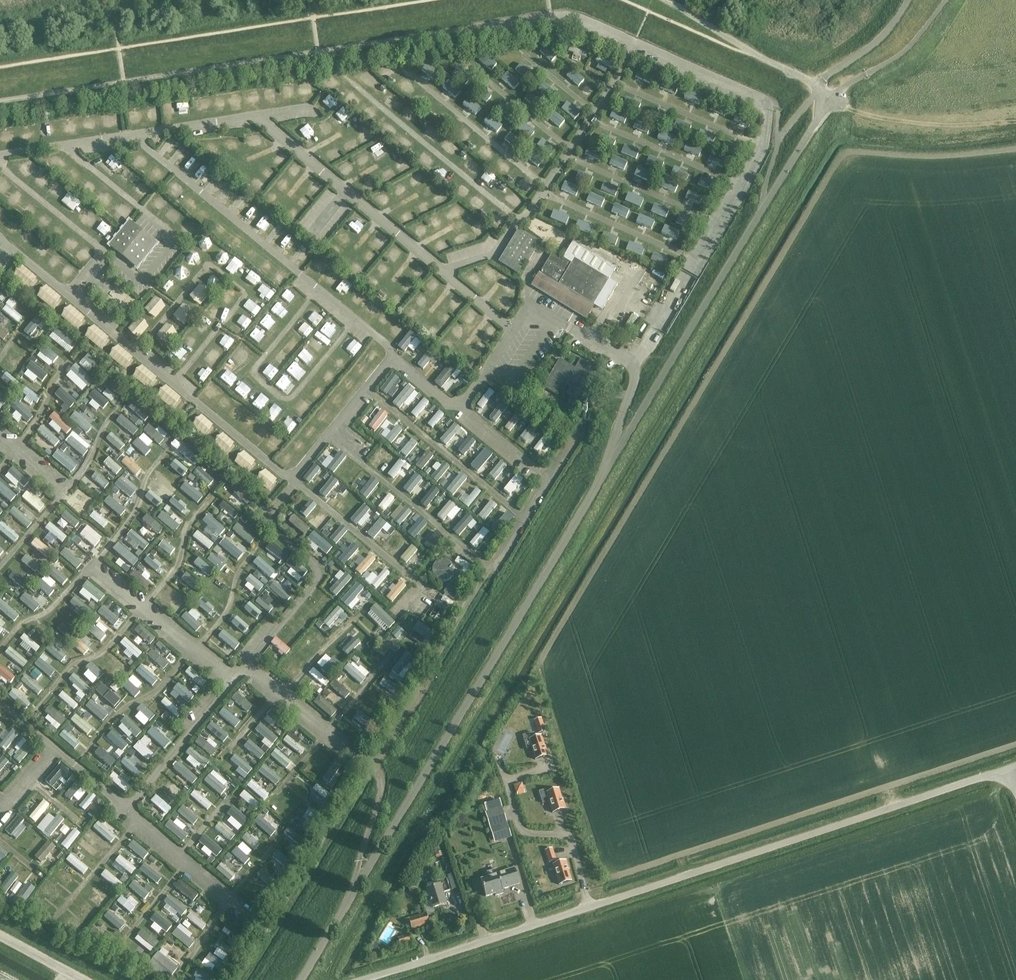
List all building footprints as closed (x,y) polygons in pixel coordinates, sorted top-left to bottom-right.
[(587,59),(590,50),(571,44),(568,53),(587,59)] [(551,63),(558,56),(546,46),(540,52),(551,63)] [(613,71),(617,64),(600,54),(596,62),(613,71)] [(491,72),(497,65),(484,55),(478,62),(491,72)] [(435,82),(441,75),(427,64),(422,71),(435,82)] [(528,82),(534,75),(521,65),(515,71),(528,82)] [(466,87),(471,80),(458,69),(452,76),(466,87)] [(578,87),(584,81),(572,70),(567,76),(578,87)] [(650,84),(654,76),(639,71),(636,79),(650,84)] [(520,84),(507,74),(501,81),(514,91),(520,84)] [(676,95),(679,87),(664,81),(661,89),(676,95)] [(456,99),(461,92),(448,82),(443,89),(449,93),(456,99)] [(552,100),(557,94),(544,84),(539,90),(552,100)] [(486,104),(492,98),(479,86),(473,93),(486,104)] [(700,105),(703,97),(688,91),(684,99),(700,105)] [(543,103),(530,93),(524,100),(537,110),(543,103)] [(642,105),(627,98),(623,107),(638,113),(642,105)] [(476,116),(481,109),(469,99),(463,105),(476,116)] [(726,117),(729,109),(714,103),(710,111),(726,117)] [(508,122),(513,115),(500,104),(495,111),(508,122)] [(575,121),(580,115),(567,104),(562,110),(575,121)] [(666,116),(652,109),(648,117),(663,124),(666,116)] [(628,117),(613,111),(610,118),(624,124),(628,117)] [(565,122),(553,112),(547,119),(559,129),(565,122)] [(750,128),(754,119),(737,112),(734,121),(750,128)] [(497,134),(502,127),(489,116),(483,123),(497,134)] [(312,119),(306,121),(310,132),(316,130),(312,119)] [(692,128),(677,120),(673,128),(688,136),(692,128)] [(652,128),(637,121),(634,128),(648,135),(652,128)] [(529,140),(535,134),(522,123),(516,129),(529,140)] [(717,138),(720,131),(702,123),(699,131),(717,138)] [(602,128),(600,135),(615,140),(618,133),(602,128)] [(250,141),(260,141),(259,130),(249,131),(250,141)] [(672,146),(676,138),(661,131),(658,139),(672,146)] [(716,138),(701,131),(697,139),(713,146),(716,138)] [(518,150),(523,143),(511,133),(505,140),(518,150)] [(167,148),(172,137),(166,135),(162,146),(167,148)] [(613,150),(616,142),(601,136),(598,144),(613,150)] [(556,151),(543,140),(537,146),(550,158),(556,151)] [(741,149),(726,142),(723,151),(737,157),(741,149)] [(703,150),(687,143),(683,151),(700,158),(703,150)] [(636,160),(640,152),(625,146),(621,154),(636,160)] [(599,161),(602,153),(588,148),(585,155),(599,161)] [(539,168),(544,161),(531,151),(525,158),(539,168)] [(23,161),(31,170),(40,162),(33,153),(23,161)] [(727,161),(712,155),(709,162),(724,168),(727,161)] [(624,171),(628,164),(613,157),(609,165),(624,171)] [(661,171),(665,163),(650,157),(647,165),(661,171)] [(290,160),(291,170),(301,169),(300,159),(290,160)] [(677,160),(674,168),(691,175),(694,167),(677,160)] [(649,182),(653,174),(638,168),(634,176),(649,182)] [(687,183),(691,175),(675,168),(671,176),(687,183)] [(593,179),(578,172),(575,180),(590,186),(593,179)] [(713,191),(716,184),(701,178),(698,185),(713,191)] [(675,194),(679,185),(664,179),(661,188),(675,194)] [(576,197),(579,189),(565,183),(561,191),(576,197)] [(619,189),(604,183),(601,191),(616,197),(619,189)] [(17,202),(20,198),(11,190),(8,195),(17,202)] [(701,205),(704,198),(689,192),(686,199),(701,205)] [(601,209),(605,201),(590,194),(586,202),(601,209)] [(645,201),(629,194),(625,202),(641,209),(645,201)] [(113,209),(122,216),(128,208),(119,201),(113,209)] [(627,219),(630,211),(615,205),(611,213),(627,219)] [(670,212),(655,205),(651,213),(666,220),(670,212)] [(433,221),(443,215),(441,210),(430,216),(433,221)] [(569,218),(554,212),(550,220),(566,226),(569,218)] [(18,213),(11,220),(19,227),(26,220),(18,213)] [(653,231),(656,222),(640,215),(637,224),(653,231)] [(695,223),(680,216),(676,224),(692,231),(695,223)] [(110,217),(101,226),(109,233),(117,224),(110,217)] [(109,243),(107,246),(110,249),(110,247),(135,267),(134,268),(137,271),(140,268),(139,267),(143,262),(144,263),(146,260),(145,259),(149,254),(150,255),(153,252),(152,251),(156,246),(157,247),(159,244),(156,241),(155,243),(131,223),(132,221),(129,219),(126,222),(127,223),(123,228),(122,227),(120,230),(120,231),(116,236),(116,235),(113,238),(114,239),(110,244),(109,243)] [(594,228),(578,222),(575,230),(590,237),(594,228)] [(25,225),(22,230),(34,238),(37,233),(25,225)] [(681,233),(665,226),(661,234),(678,241),(681,233)] [(518,229),(498,262),(518,274),(526,261),(528,262),(535,251),(533,249),(538,241),(518,229)] [(204,245),(213,239),(208,231),(198,237),(204,245)] [(692,231),(685,241),(689,244),(696,234),(692,231)] [(619,239),(604,233),(601,240),(616,247),(619,239)] [(303,240),(293,250),(297,254),(307,244),(303,240)] [(586,316),(593,306),(602,311),(618,285),(609,280),(616,269),(572,243),(563,259),(553,252),(551,256),(548,260),(533,284),(586,316)] [(645,250),(630,243),(627,251),(642,258),(645,250)] [(188,259),(199,258),(197,248),(187,249),(188,259)] [(235,251),(231,256),(243,264),(246,259),(235,251)] [(668,260),(654,254),(651,261),(665,267),(668,260)] [(495,268),(498,264),(490,258),(487,263),(495,268)] [(343,260),(340,263),(345,269),(348,265),(343,260)] [(73,262),(68,272),(75,275),(80,265),(73,262)] [(181,275),(188,270),(184,264),(177,269),(181,275)] [(346,273),(338,283),(345,289),(354,280),(346,273)] [(169,276),(166,284),(175,287),(178,279),(169,276)] [(627,291),(633,293),(637,281),(631,279),(627,291)] [(289,282),(283,292),(292,298),(298,287),(289,282)] [(0,283),(0,294),(6,299),(12,293),(0,283)] [(278,294),(270,305),(280,313),(288,302),(278,294)] [(374,313),(382,302),(371,294),(362,305),(374,313)] [(148,301),(156,308),(161,302),(152,295),(148,301)] [(186,318),(193,312),(187,305),(181,311),(186,318)] [(23,319),(7,306),(2,311),(18,324),(23,319)] [(143,317),(148,313),(142,307),(138,311),(143,317)] [(246,325),(254,316),(246,308),(238,317),(246,325)] [(311,312),(308,316),(316,323),(319,318),(311,312)] [(30,337),(43,321),(37,316),(24,332),(30,337)] [(177,328),(183,324),(179,318),(173,322),(177,328)] [(309,333),(314,322),(305,318),(300,329),(309,333)] [(328,335),(335,325),(325,318),(318,328),(328,335)] [(131,320),(125,327),(134,333),(139,326),(131,320)] [(619,325),(612,321),(609,327),(619,333),(621,329),(618,327),(619,325)] [(0,327),(0,337),(5,341),(10,335),(0,327)] [(77,344),(58,328),(53,335),(72,350),(77,344)] [(166,341),(173,335),(166,329),(160,335),(166,341)] [(314,331),(309,340),(315,343),(320,334),(314,331)] [(417,338),(410,332),(398,348),(405,353),(417,338)] [(298,335),(290,344),(294,348),(302,338),(298,335)] [(237,343),(232,353),(241,357),(246,347),(237,343)] [(182,360),(188,353),(176,344),(171,350),(182,360)] [(22,364),(31,349),(25,346),(16,361),(22,364)] [(58,358),(45,348),(40,353),(53,364),(58,358)] [(424,370),(436,355),(430,350),(418,365),(424,370)] [(105,368),(89,355),(83,361),(99,374),(105,368)] [(203,358),(197,371),(207,376),(213,364),(203,358)] [(577,406),(596,374),(588,369),(591,365),(580,359),(575,368),(560,359),(543,386),(555,393),(563,381),(571,386),(567,392),(572,395),(568,401),(577,406)] [(8,360),(4,366),(9,371),(12,368),(14,365),(8,360)] [(47,377),(32,364),(26,370),(42,384),(47,377)] [(458,370),(451,364),(435,383),(442,389),(458,370)] [(231,382),(238,374),(227,365),(220,372),(231,382)] [(94,383),(76,366),(70,372),(89,389),(94,383)] [(399,380),(392,375),(380,391),(387,396),(399,380)] [(19,386),(7,376),(2,382),(14,392),(19,386)] [(124,393),(109,380),(103,386),(119,399),(124,393)] [(415,392),(408,386),(393,404),(400,410),(415,392)] [(40,399),(26,389),(22,394),(37,404),(40,399)] [(76,403),(61,390),(55,396),(65,405),(61,409),(67,414),(76,403)] [(482,410),(495,394),(489,390),(477,406),(482,410)] [(109,404),(95,391),(89,398),(104,410),(109,404)] [(0,393),(0,404),(3,406),(8,400),(0,393)] [(429,404),(424,400),(411,415),(415,419),(429,404)] [(33,417),(14,401),(9,407),(27,424),(33,417)] [(496,424),(509,406),(503,402),(490,419),(496,424)] [(150,416),(134,403),(129,409),(145,423),(150,416)] [(82,404),(79,408),(84,412),(87,409),(82,404)] [(368,419),(371,413),(366,410),(362,416),(368,419)] [(388,417),(381,411),(377,415),(373,412),(369,418),(373,421),(367,427),(375,433),(388,417)] [(444,416),(439,412),(427,426),(432,430),(444,416)] [(4,413),(1,416),(8,422),(11,418),(4,413)] [(523,417),(518,413),(505,429),(510,433),(523,417)] [(72,429),(55,414),(49,420),(67,435),(72,429)] [(93,429),(76,414),(71,420),(88,435),(93,429)] [(198,425),(205,420),(200,414),(193,420),(198,425)] [(139,431),(121,416),(116,422),(134,437),(139,431)] [(155,418),(151,423),(156,428),(160,423),(155,418)] [(139,421),(135,425),(139,429),(143,424),(139,421)] [(460,430),(454,425),(440,442),(446,447),(460,430)] [(527,443),(537,429),(531,425),(521,439),(527,443)] [(165,439),(149,426),(144,433),(160,446),(165,439)] [(59,442),(43,427),(37,433),(54,448),(59,442)] [(402,432),(397,427),(385,441),(391,445),(402,432)] [(77,428),(73,433),(78,437),(82,432),(77,428)] [(126,446),(112,435),(107,441),(120,453),(126,446)] [(223,435),(219,438),(225,444),(229,441),(223,435)] [(550,440),(545,436),(534,451),(539,455),(550,440)] [(476,443),(470,438),(458,452),(465,457),(476,443)] [(88,452),(72,439),(68,445),(84,457),(88,452)] [(557,439),(551,445),(556,449),(561,442),(557,439)] [(151,452),(138,440),(133,446),(146,457),(151,452)] [(418,445),(412,440),(401,454),(407,458),(418,445)] [(204,455),(189,443),(180,455),(195,467),(204,455)] [(100,457),(106,447),(102,444),(96,454),(100,457)] [(238,446),(232,450),(237,457),(243,453),(238,446)] [(131,448),(125,453),(129,457),(134,451),(131,448)] [(493,456),(485,450),(471,467),(478,473),(493,456)] [(77,467),(58,452),(53,459),(71,474),(77,467)] [(433,457),(428,453),(416,467),(422,471),(433,457)] [(334,475),(346,459),(340,454),(327,470),(334,475)] [(248,456),(244,461),(249,465),(253,460),(248,456)] [(142,471),(126,458),(121,465),(137,478),(142,471)] [(122,470),(109,459),(104,465),(116,476),(122,470)] [(206,459),(203,462),(208,467),(211,463),(206,459)] [(188,473),(176,462),(171,469),(183,479),(188,473)] [(405,466),(399,462),(388,476),(393,480),(405,466)] [(450,469),(444,463),(431,479),(437,484),(450,469)] [(506,468),(501,463),(490,477),(495,481),(506,468)] [(309,485),(320,472),(314,466),(303,480),(309,485)] [(29,483),(13,468),(8,474),(24,489),(29,483)] [(256,474),(264,478),(267,472),(259,468),(256,474)] [(214,482),(198,469),(193,475),(209,488),(214,482)] [(340,472),(337,476),(342,480),(345,476),(340,472)] [(110,485),(97,474),(92,479),(105,490),(110,485)] [(176,487),(160,474),(155,480),(171,493),(176,487)] [(468,480),(461,474),(447,492),(453,497),(468,480)] [(422,480),(415,475),(403,491),(410,496),(422,480)] [(523,481),(517,476),(504,491),(510,496),(523,481)] [(273,478),(267,484),(273,490),(279,484),(273,478)] [(338,484),(332,479),(320,494),(326,499),(338,484)] [(443,479),(438,484),(443,488),(447,483),(443,479)] [(136,493),(120,480),(115,487),(131,500),(136,493)] [(367,501),(379,485),(372,480),(360,495),(367,501)] [(82,506),(94,493),(81,481),(69,494),(82,506)] [(0,484),(0,494),(11,503),(16,497),(0,484)] [(203,498),(186,484),(181,490),(198,505),(203,498)] [(253,500),(239,488),(235,494),(248,506),(253,500)] [(438,492),(434,489),(421,504),(426,508),(438,492)] [(481,494),(476,490),(463,505),(468,509),(481,494)] [(164,504),(151,493),(146,500),(158,510),(164,504)] [(44,508),(27,494),(22,499),(39,514),(44,508)] [(384,513),(395,500),(389,495),(378,508),(384,513)] [(126,512),(109,498),(105,503),(121,517),(126,512)] [(188,509),(174,498),(169,504),(183,515),(188,509)] [(239,515),(223,502),(218,508),(234,521),(239,515)] [(456,508),(450,502),(437,517),(443,522),(456,508)] [(497,507),(491,502),(478,517),(484,522),(497,507)] [(316,508),(310,503),(299,515),(306,521),(316,508)] [(498,516),(503,508),(499,505),(494,513),(498,516)] [(370,512),(364,506),(351,521),(357,527),(370,512)] [(32,524),(14,508),(9,514),(27,530),(32,524)] [(400,528),(412,513),(405,508),(394,523),(400,528)] [(80,524),(66,513),(61,518),(75,530),(80,524)] [(108,524),(94,513),(90,518),(104,530),(108,524)] [(180,527),(164,514),(159,520),(174,533),(180,527)] [(514,520),(507,514),(492,531),(499,537),(514,520)] [(332,520),(327,515),(315,529),(320,534),(332,520)] [(163,529),(147,516),(142,523),(158,536),(163,529)] [(474,522),(467,516),(452,532),(459,538),(474,522)] [(226,531),(209,517),(204,523),(221,537),(226,531)] [(310,530),(294,517),(289,523),(305,536),(310,530)] [(414,540),(427,525),(420,519),(407,535),(414,540)] [(386,525),(380,520),(367,536),(373,541),(386,525)] [(1,524),(0,525),(0,533),(14,545),(19,539),(1,524)] [(66,538),(51,525),(45,531),(61,544),(66,538)] [(256,540),(238,525),(233,531),(251,546),(256,540)] [(348,532),(342,527),(330,541),(336,546),(348,532)] [(102,540),(87,529),(84,533),(98,545),(102,540)] [(489,534),(484,529),(470,545),(475,550),(489,534)] [(149,545),(133,532),(128,539),(144,552),(149,545)] [(214,545),(198,532),(193,538),(208,551),(214,545)] [(333,549),(314,534),(308,541),(327,557),(333,549)] [(402,539),(396,534),(385,546),(391,551),(402,539)] [(432,553),(444,540),(437,534),(425,548),(432,553)] [(73,535),(69,539),(77,546),(81,542),(73,535)] [(214,535),(210,540),(214,543),(218,538),(214,535)] [(52,553),(36,540),(31,546),(47,559),(52,553)] [(244,556),(226,540),(220,547),(238,562),(244,556)] [(174,550),(162,541),(157,547),(170,557),(174,550)] [(289,557),(271,542),(266,549),(284,563),(289,557)] [(138,562),(119,545),(113,551),(133,568),(138,562)] [(359,551),(353,545),(338,561),(344,567),(359,551)] [(418,552),(412,547),(400,560),(406,565),(418,552)] [(83,565),(65,550),(60,557),(77,571),(83,565)] [(226,566),(212,555),(207,562),(221,573),(226,566)] [(39,566),(26,556),(21,562),(34,572),(39,566)] [(375,561),(370,556),(355,572),(360,577),(375,561)] [(162,568),(149,557),(144,563),(157,574),(162,568)] [(463,568),(460,574),(467,578),(473,567),(458,558),(455,563),(463,568)] [(214,572),(199,559),(193,565),(209,578),(214,572)] [(276,573),(259,559),(253,565),(270,580),(276,573)] [(307,573),(292,560),(286,566),(302,579),(307,573)] [(332,560),(327,566),(330,569),(335,563),(332,560)] [(451,563),(449,562),(447,561),(445,561),(443,560),(441,561),(439,561),(437,562),(435,564),(434,565),(433,567),(432,569),(432,571),(432,573),(433,575),(434,577),(435,579),(437,580),(439,581),(441,582),(443,582),(445,582),(447,581),(448,581),(450,580),(452,578),(453,576),(453,575),(454,573),(454,570),(454,568),(453,567),(452,565),(451,563)] [(67,580),(52,567),(46,573),(62,587),(67,580)] [(389,575),(384,571),(371,587),(376,591),(389,575)] [(150,586),(135,572),(130,578),(146,591),(150,586)] [(366,572),(361,577),(366,581),(370,576),(366,572)] [(29,585),(15,573),(9,579),(24,591),(29,585)] [(202,587),(187,574),(181,580),(197,593),(202,587)] [(337,598),(352,580),(345,574),(330,593),(337,598)] [(202,575),(199,579),(204,583),(207,580),(202,575)] [(264,588),(251,577),(246,583),(259,593),(264,588)] [(212,578),(208,583),(222,594),(226,589),(212,578)] [(54,592),(41,581),(36,586),(49,598),(54,592)] [(105,598),(88,583),(83,589),(100,604),(105,598)] [(406,587),(401,583),(387,599),(392,604),(406,587)] [(291,599),(275,584),(269,590),(286,605),(291,599)] [(449,584),(444,593),(453,599),(459,591),(449,584)] [(348,609),(364,591),(357,585),(341,603),(348,609)] [(189,603),(176,591),(170,598),(184,609),(189,603)] [(319,607),(322,610),(327,606),(314,593),(306,600),(311,605),(309,607),(314,613),(319,607)] [(40,607),(25,595),(20,601),(35,613),(40,607)] [(92,613),(75,598),(70,604),(88,618),(92,613)] [(453,604),(444,598),(430,617),(440,623),(453,604)] [(273,610),(259,599),(255,604),(269,615),(273,610)] [(108,600),(104,604),(109,608),(112,603),(108,600)] [(1,602),(0,602),(0,612),(14,624),(19,618),(1,602)] [(192,603),(187,608),(191,612),(193,610),(196,607),(192,603)] [(262,616),(250,605),(244,611),(257,622),(262,616)] [(390,630),(395,624),(376,605),(370,611),(390,630)] [(119,621),(103,608),(98,614),(114,627),(119,621)] [(344,614),(338,608),(324,623),(329,628),(344,614)] [(306,628),(309,622),(294,612),(290,618),(306,628)] [(202,627),(186,614),(181,620),(197,633),(202,627)] [(44,628),(49,624),(42,615),(37,619),(44,628)] [(320,621),(316,625),(320,629),(324,625),(320,621)] [(439,637),(418,623),(412,633),(426,641),(421,648),(429,652),(439,637)] [(72,633),(62,624),(57,630),(68,639),(72,633)] [(106,637),(92,625),(87,631),(101,643),(106,637)] [(345,631),(354,639),(359,634),(350,625),(345,631)] [(156,640),(141,627),(135,634),(151,647),(156,640)] [(399,628),(392,635),(397,640),(404,632),(399,628)] [(240,646),(224,632),(219,639),(235,652),(240,646)] [(40,649),(24,636),(21,641),(36,654),(40,649)] [(291,651),(276,638),(270,645),(285,657),(291,651)] [(348,657),(361,644),(355,638),(342,652),(348,657)] [(396,655),(402,648),(389,638),(377,653),(383,658),(389,649),(396,655)] [(89,651),(76,639),(71,644),(84,657),(89,651)] [(142,655),(125,640),(120,645),(137,660),(142,655)] [(307,657),(312,651),(298,640),(293,645),(307,657)] [(243,653),(250,650),(248,644),(240,647),(243,653)] [(67,658),(51,645),(46,651),(61,664),(67,658)] [(173,646),(167,653),(173,657),(179,651),(173,646)] [(28,664),(10,649),(5,655),(23,670),(28,664)] [(169,664),(153,651),(147,658),(163,671),(169,664)] [(413,659),(406,653),(391,672),(398,678),(413,659)] [(327,678),(339,664),(333,658),(321,672),(327,678)] [(146,659),(143,662),(148,667),(151,663),(146,659)] [(56,673),(40,660),(35,666),(50,679),(56,673)] [(274,661),(271,665),(275,669),(279,664),(274,661)] [(104,676),(91,663),(85,669),(98,682),(104,676)] [(0,666),(0,677),(10,685),(15,679),(0,666)] [(366,681),(349,666),(344,671),(361,687),(366,681)] [(158,681),(142,668),(137,674),(152,687),(158,681)] [(207,683),(191,670),(185,676),(201,689),(207,683)] [(330,683),(314,670),(309,675),(325,689),(330,683)] [(111,671),(106,675),(112,680),(116,675),(111,671)] [(92,691),(74,676),(69,682),(86,697),(92,691)] [(43,691),(26,677),(21,682),(38,697),(43,691)] [(402,691),(385,680),(381,687),(398,698),(402,691)] [(140,694),(128,682),(123,688),(136,699),(140,694)] [(350,695),(336,683),(332,688),(345,700),(350,695)] [(195,698),(179,685),(174,691),(189,705),(195,698)] [(120,703),(102,686),(96,693),(115,709),(120,703)] [(195,686),(191,691),(196,694),(200,690),(195,686)] [(308,707),(313,702),(300,690),(295,694),(308,707)] [(30,705),(14,691),(8,697),(25,711),(30,705)] [(78,706),(62,693),(58,698),(74,711),(78,706)] [(253,709),(237,695),(232,700),(249,714),(253,709)] [(385,714),(390,708),(374,697),(370,703),(385,714)] [(331,720),(337,713),(320,698),(314,705),(331,720)] [(391,698),(387,703),(393,706),(396,701),(391,698)] [(182,715),(165,700),(161,704),(178,719),(182,715)] [(109,716),(91,702),(86,708),(103,722),(109,716)] [(155,717),(142,705),(136,712),(150,724),(155,717)] [(66,721),(50,708),(45,714),(61,727),(66,721)] [(241,724),(224,710),(220,716),(236,729),(241,724)] [(289,725),(273,712),(268,717),(284,731),(289,725)] [(87,713),(83,717),(88,721),(91,716),(87,713)] [(160,713),(156,718),(167,727),(171,723),(160,713)] [(373,733),(378,726),(359,713),(354,720),(373,733)] [(92,730),(76,717),(71,722),(87,735),(92,730)] [(171,717),(168,720),(174,725),(177,722),(171,717)] [(143,733),(127,718),(121,724),(138,739),(143,733)] [(535,721),(538,733),(544,731),(541,719),(535,721)] [(229,738),(212,724),(208,730),(224,744),(229,738)] [(50,725),(47,729),(54,735),(57,731),(50,725)] [(278,740),(261,726),(257,732),(273,746),(278,740)] [(171,745),(153,729),(148,735),(165,751),(171,745)] [(276,729),(274,732),(280,737),(283,734),(276,729)] [(20,735),(14,730),(0,747),(0,748),(5,753),(20,735)] [(80,745),(64,732),(59,738),(75,751),(80,745)] [(128,746),(113,733),(107,740),(123,753),(128,746)] [(541,736),(529,740),(535,760),(548,756),(547,750),(546,750),(541,736)] [(129,738),(125,741),(130,746),(133,743),(129,738)] [(217,752),(200,738),(196,744),(212,758),(217,752)] [(305,752),(289,738),(284,743),(301,757),(305,752)] [(20,765),(35,747),(28,742),(14,760),(20,765)] [(266,756),(249,742),(245,748),(261,762),(266,756)] [(322,760),(330,748),(322,743),(314,755),(322,760)] [(155,758),(139,744),(134,751),(150,764),(155,758)] [(210,765),(191,749),(186,755),(204,771),(210,765)] [(116,763),(100,750),(95,755),(111,769),(116,763)] [(131,751),(126,756),(130,759),(135,754),(131,751)] [(293,766),(276,752),(272,757),(288,771),(293,766)] [(252,771),(236,757),(231,762),(248,776),(252,771)] [(3,758),(0,761),(0,774),(9,764),(3,758)] [(142,773),(126,760),(121,766),(137,779),(142,773)] [(343,766),(336,762),(324,780),(330,785),(343,766)] [(198,781),(179,764),(174,771),(193,787),(198,781)] [(68,784),(74,777),(60,765),(45,784),(52,790),(61,779),(68,784)] [(103,767),(100,770),(106,775),(109,772),(103,767)] [(280,781),(264,767),(259,773),(276,787),(280,781)] [(131,789),(114,775),(109,780),(126,795),(131,789)] [(226,791),(210,777),(205,782),(222,796),(226,791)] [(185,796),(170,782),(165,787),(180,801),(185,796)] [(269,796),(253,782),(248,788),(265,802),(269,796)] [(72,802),(83,789),(76,784),(65,797),(72,802)] [(517,793),(524,791),(521,784),(515,787),(517,793)] [(334,799),(317,786),(313,791),(330,804),(334,799)] [(559,789),(546,793),(552,813),(566,809),(564,803),(563,803),(559,789)] [(212,807),(195,792),(190,798),(208,812),(212,807)] [(261,807),(245,793),(240,798),(257,812),(261,807)] [(295,793),(284,811),(291,814),(301,796),(295,793)] [(85,813),(96,798),(91,794),(80,809),(85,813)] [(171,810),(156,797),(151,803),(166,816),(171,810)] [(50,807),(44,802),(30,820),(35,824),(50,807)] [(25,807),(20,813),(24,816),(29,810),(25,807)] [(199,821),(184,808),(178,814),(193,827),(199,821)] [(485,813),(490,829),(499,826),(507,824),(502,808),(485,813)] [(49,828),(59,815),(51,809),(41,822),(49,828)] [(249,823),(234,809),(228,815),(243,829),(249,823)] [(309,831),(320,814),(314,810),(303,827),(309,831)] [(249,811),(244,816),(249,820),(253,815),(249,811)] [(103,816),(99,821),(104,824),(107,820),(103,816)] [(24,822),(19,817),(5,833),(11,838),(24,822)] [(65,821),(59,817),(45,833),(51,838),(65,821)] [(277,833),(260,818),(255,824),(272,839),(277,833)] [(187,836),(170,822),(165,829),(182,843),(187,836)] [(117,840),(99,824),(94,830),(111,845),(117,840)] [(220,824),(215,830),(231,843),(236,838),(220,824)] [(507,824),(490,829),(492,836),(501,833),(503,839),(499,841),(511,837),(507,824)] [(64,826),(59,832),(65,836),(69,831),(64,826)] [(301,848),(306,842),(289,829),(285,835),(301,848)] [(81,836),(74,831),(61,847),(67,852),(81,836)] [(260,846),(247,835),(242,840),(255,852),(260,846)] [(223,853),(205,838),(199,844),(217,859),(223,853)] [(99,853),(84,839),(79,845),(94,859),(99,853)] [(432,845),(435,854),(438,853),(438,854),(443,853),(439,842),(432,845)] [(56,849),(49,843),(35,859),(42,865),(56,849)] [(149,856),(134,843),(129,849),(144,862),(149,856)] [(0,849),(0,859),(3,862),(8,856),(0,849)] [(250,862),(238,850),(233,855),(245,867),(250,862)] [(546,851),(549,862),(555,861),(552,850),(546,851)] [(296,866),(278,852),(273,859),(291,873),(296,866)] [(89,871),(71,856),(66,862),(84,877),(89,871)] [(211,856),(207,861),(212,865),(216,860),(211,856)] [(136,870),(121,857),(116,863),(131,876),(136,870)] [(167,857),(160,866),(170,873),(177,864),(167,857)] [(566,861),(553,865),(559,885),(572,881),(567,867),(568,867),(566,861)] [(163,880),(145,865),(140,872),(158,887),(163,880)] [(236,877),(222,866),(217,871),(231,883),(236,877)] [(503,890),(519,885),(514,869),(498,874),(496,870),(486,873),(488,878),(480,880),(486,897),(495,894),(495,896),(503,894),(502,892),(503,892),(503,890)] [(124,887),(107,871),(102,877),(118,893),(124,887)] [(280,886),(263,871),(257,878),(274,893),(280,886)] [(12,874),(0,890),(0,893),(4,897),(19,879),(12,874)] [(125,874),(120,881),(124,884),(129,878),(125,874)] [(453,875),(446,877),(451,891),(457,889),(453,875)] [(46,879),(42,885),(57,897),(62,891),(46,879)] [(438,887),(427,890),(432,908),(446,904),(442,893),(450,891),(446,879),(436,882),(438,887)] [(150,896),(134,882),(129,888),(145,902),(150,896)] [(199,897),(181,883),(176,889),(194,903),(199,897)] [(416,892),(412,883),(406,885),(410,894),(416,892)] [(36,891),(28,885),(14,905),(21,910),(36,891)] [(111,889),(108,893),(113,897),(116,893),(111,889)] [(31,900),(45,910),(48,905),(35,895),(31,900)] [(187,912),(170,897),(165,904),(182,918),(187,912)] [(135,910),(122,898),(117,904),(130,915),(135,910)] [(198,899),(195,902),(202,908),(205,904),(198,899)] [(75,909),(71,914),(84,925),(88,921),(75,909)] [(429,922),(425,912),(403,919),(405,926),(409,925),(410,928),(429,922)] [(126,927),(110,913),(105,919),(121,933),(126,927)] [(207,927),(192,914),(188,920),(203,933),(207,927)] [(173,929),(157,915),(151,922),(167,936),(173,929)] [(245,936),(229,924),(224,930),(241,942),(245,936)] [(110,943),(94,929),(89,935),(104,949),(110,943)] [(160,945),(143,931),(138,937),(154,951),(160,945)] [(195,945),(177,931),(172,937),(190,952),(195,945)] [(410,935),(398,939),(400,946),(412,942),(410,935)] [(234,952),(219,942),(215,949),(229,959),(234,952)] [(234,942),(232,946),(240,952),(243,948),(234,942)] [(158,955),(148,968),(162,979),(171,979),(179,971),(158,955)] [(211,956),(206,963),(220,973),(225,967),(211,956)] [(190,959),(187,965),(192,967),(195,961),(190,959)] [(217,979),(198,972),(195,979),(217,979)]
